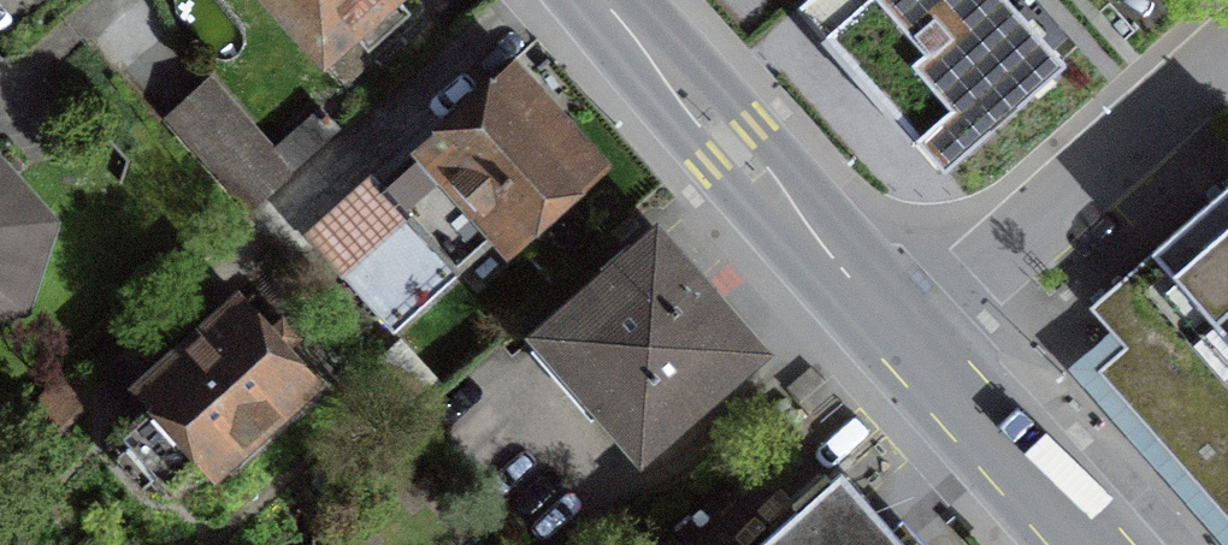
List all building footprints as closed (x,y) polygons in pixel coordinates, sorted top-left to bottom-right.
[(325,53),(350,31),(368,51),(412,12),(401,0),(277,0),(325,53)] [(937,140),(1060,32),(1032,0),(814,0),(937,140)] [(590,162),(516,79),(481,110),(470,98),(444,121),(443,133),(320,242),(394,324),(502,228),(508,235),(590,162)] [(290,174),(208,83),(171,116),(253,207),(290,174)] [(23,307),(51,221),(0,165),(0,312),(23,307)] [(1153,251),(1227,335),(1227,185),(1153,251)] [(657,239),(545,335),(640,445),(752,350),(657,239)] [(1153,251),(1091,306),(1125,344),(1110,357),(1096,370),(1127,405),(1227,518),(1227,335),(1153,251)] [(244,299),(145,388),(216,467),(316,378),(287,347),(298,338),(281,319),(271,328),(244,299)] [(756,544),(907,544),(882,516),(843,471),(756,544)]
